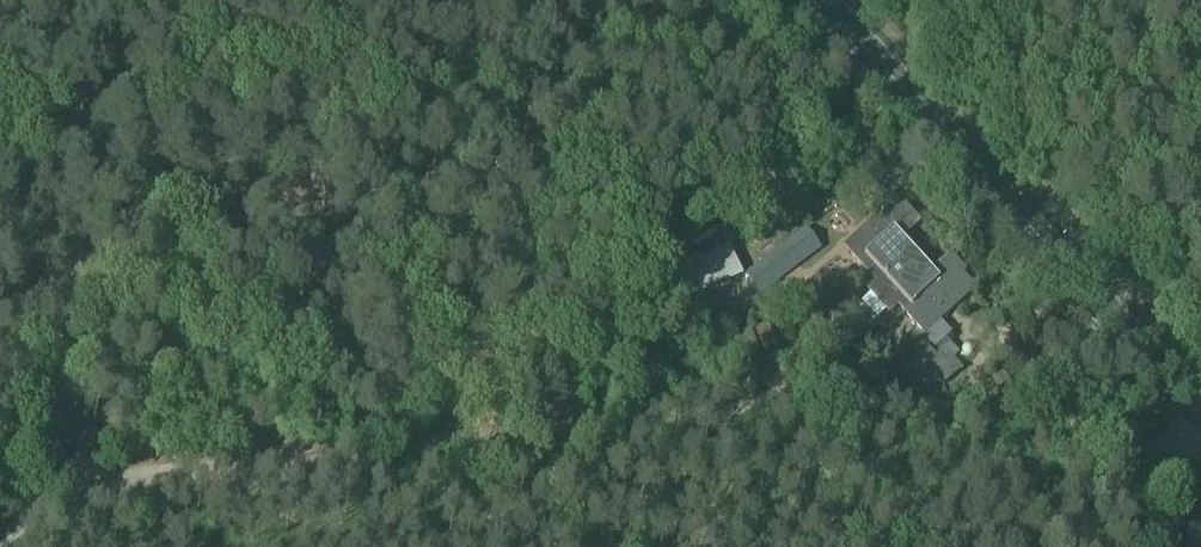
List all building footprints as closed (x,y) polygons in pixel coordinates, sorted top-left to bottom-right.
[(871,265),(902,237),(917,223),(904,208),(900,210),(887,196),(872,210),(878,217),(847,250),(865,269),(870,264),(871,265)] [(817,251),(801,231),(743,277),(758,296),(817,251)] [(919,285),(934,271),(902,237),(871,265),(902,299),(897,304),(905,313),(927,292),(919,285)] [(952,335),(938,320),(972,289),(960,276),(963,273),(949,258),(934,271),(919,285),(927,292),(905,313),(923,333),(920,336),(934,351),(952,335)] [(779,357),(767,324),(731,338),(744,370),(779,357)] [(942,349),(915,375),(923,384),(944,385),(960,369),(942,349)]
